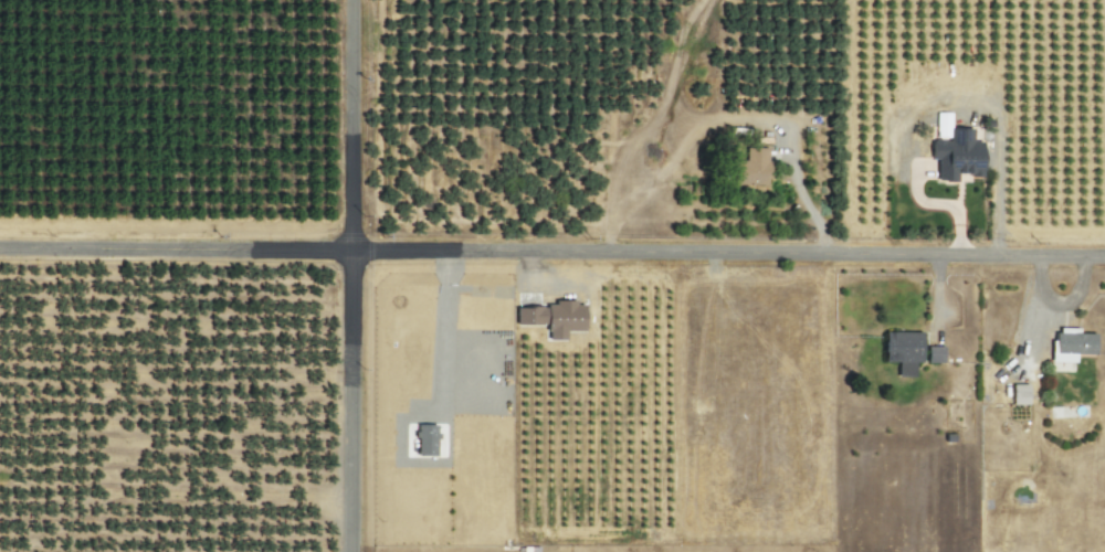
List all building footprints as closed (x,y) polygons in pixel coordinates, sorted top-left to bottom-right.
[(979,142),(968,142),(968,129),(945,129),(945,141),(926,142),(926,160),(933,160),(933,182),(953,182),(953,176),(979,176),(979,142)] [(763,186),(763,149),(741,149),(741,162),(727,161),(726,185),(763,186)] [(580,332),(580,305),(512,305),(512,326),(543,326),(543,341),(561,341),(561,332),(580,332)] [(1071,363),(1071,355),(1091,355),(1092,334),(1074,334),(1074,331),(1049,330),(1049,362),(1071,363)] [(918,333),(879,332),(878,362),(893,363),(892,377),(910,377),(911,363),(917,363),(918,333)] [(940,347),(922,347),(922,364),(940,363),(940,347)] [(1025,385),(1009,385),(1008,405),(1025,405),(1025,385)]
